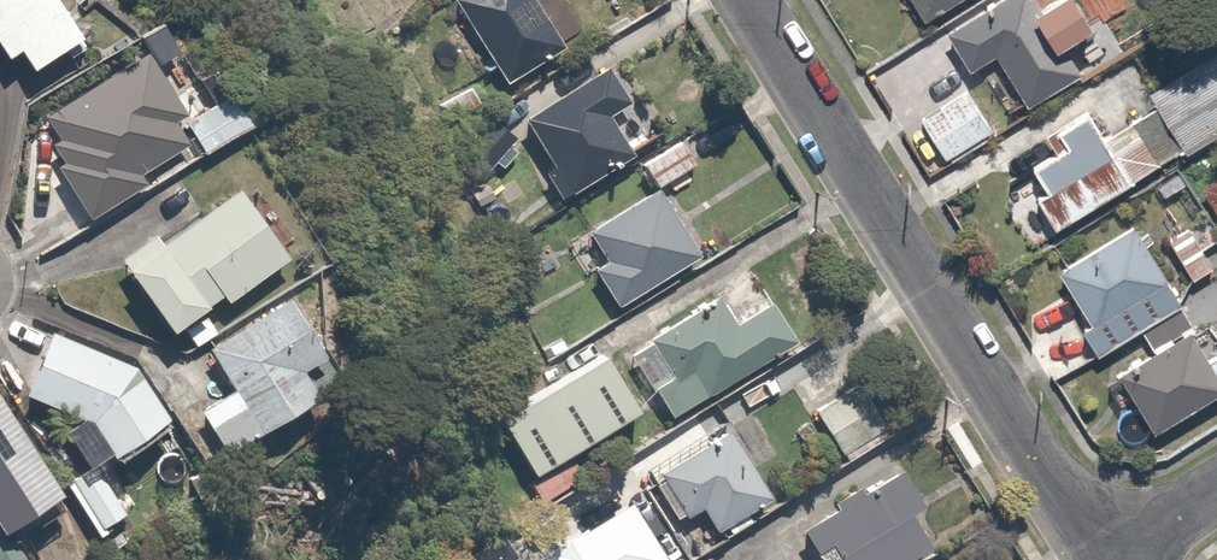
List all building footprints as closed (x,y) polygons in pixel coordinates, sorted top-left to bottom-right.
[(39,59),(52,50),(66,70),(119,36),(95,0),(0,0),(39,59)] [(425,20),(479,113),(553,70),(520,15),(530,9),(525,0),(459,0),(425,20)] [(921,21),(952,0),(907,0),(921,21)] [(1026,0),(1001,0),(939,33),(960,73),(995,54),(1023,106),(1079,76),(1067,53),(1074,49),(1065,32),(1081,23),(1069,0),(1036,0),(1028,4),(1026,0)] [(1142,92),(1179,153),(1216,129),(1216,48),(1216,47),(1142,92)] [(220,140),(168,52),(109,87),(129,120),(88,143),(120,198),(220,140)] [(597,73),(503,135),(534,183),(524,190),(545,222),(650,153),(597,73)] [(964,87),(914,116),(939,159),(989,130),(964,87)] [(13,113),(0,93),(0,122),(13,113)] [(262,93),(215,124),(233,152),(280,121),(262,93)] [(1073,107),(1039,128),(1052,150),(1028,165),(1042,188),(1029,196),(1049,228),(1120,184),(1073,107)] [(662,155),(628,182),(643,202),(678,175),(662,155)] [(158,261),(179,292),(205,330),(258,294),(263,303),(329,258),(276,180),(158,261)] [(687,266),(653,204),(570,249),(586,278),(569,287),(587,320),(687,266)] [(1162,239),(1187,280),(1216,262),(1216,240),(1201,215),(1162,239)] [(1123,306),(1150,349),(1112,372),(1149,431),(1216,389),(1216,347),(1203,355),(1159,284),(1162,281),(1127,224),(1054,269),(1090,326),(1123,306)] [(262,386),(212,418),(243,467),(360,392),(342,365),(369,348),(328,284),(235,343),(262,386)] [(620,374),(657,433),(786,354),(760,312),(727,332),(712,308),(643,351),(647,357),(620,374)] [(134,457),(198,422),(163,363),(74,331),(63,365),(42,393),(89,411),(117,424),(134,457)] [(635,421),(598,365),(494,432),(530,488),(635,421)] [(0,382),(0,508),(26,541),(89,492),(3,380),(0,382)] [(852,400),(811,427),(836,463),(877,436),(852,400)] [(724,441),(638,490),(664,534),(694,517),(712,547),(767,516),(724,441)] [(141,518),(111,472),(90,486),(120,532),(141,518)] [(909,524),(919,517),(893,472),(821,514),(825,520),(794,538),(807,559),(819,559),(828,554),(831,559),(930,559),(909,524)] [(620,512),(565,548),(560,541),(532,559),(652,559),(620,512)] [(18,540),(0,553),(0,555),(4,559),(32,559),(18,540)]
